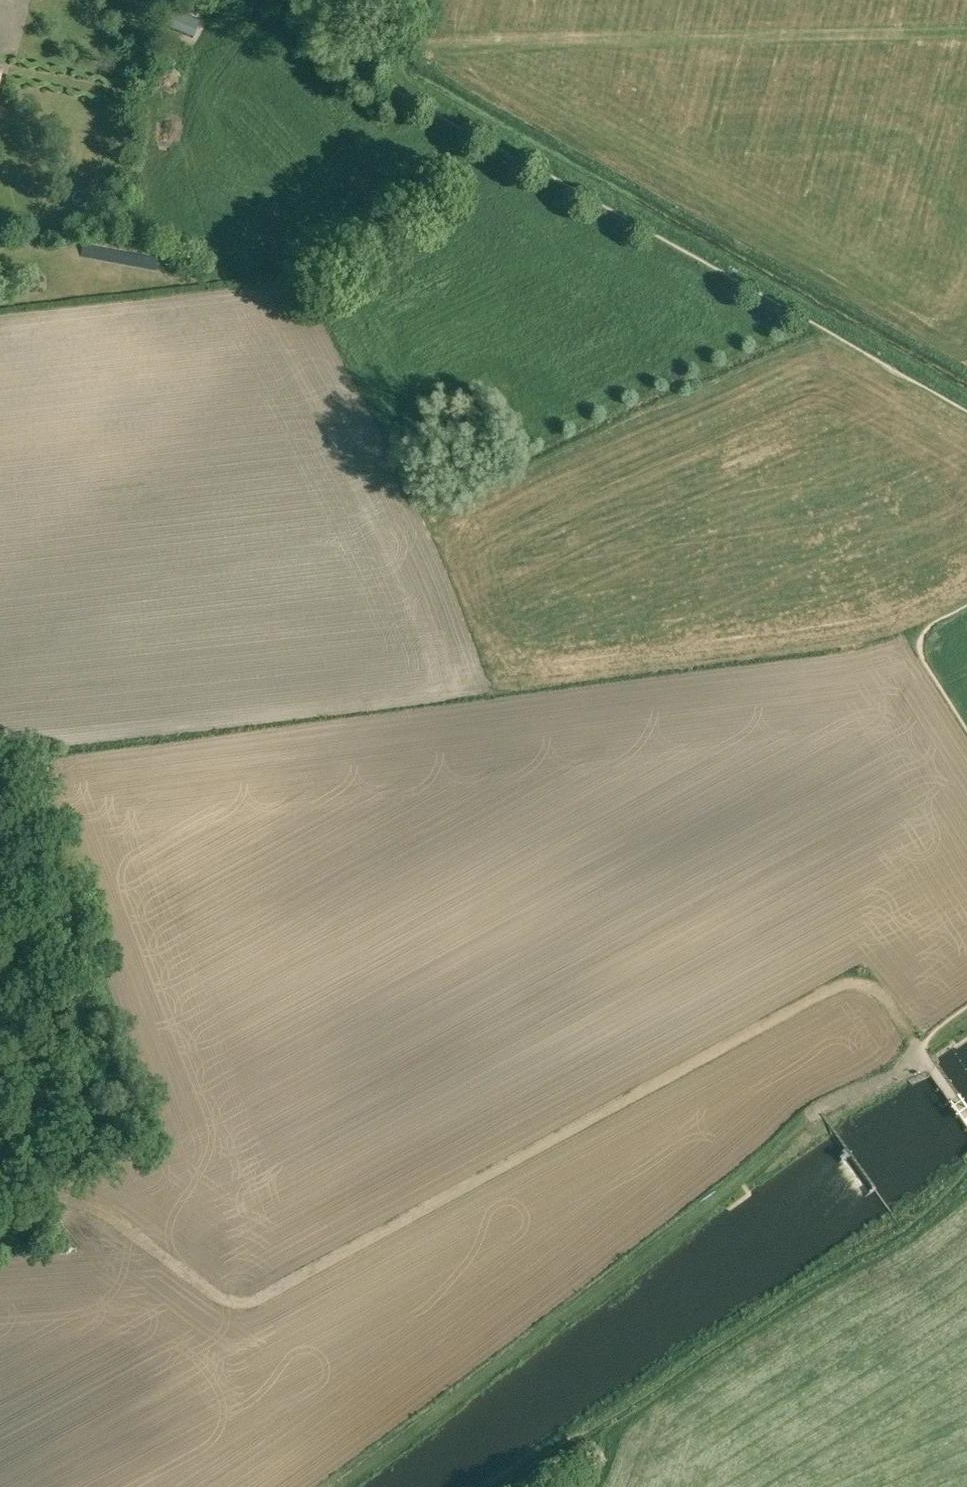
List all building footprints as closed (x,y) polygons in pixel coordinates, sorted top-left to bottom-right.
[(166,28),(192,38),(198,22),(170,11),(163,26),(166,28)] [(49,1228),(51,1235),(57,1233),(54,1226),(49,1228)]
